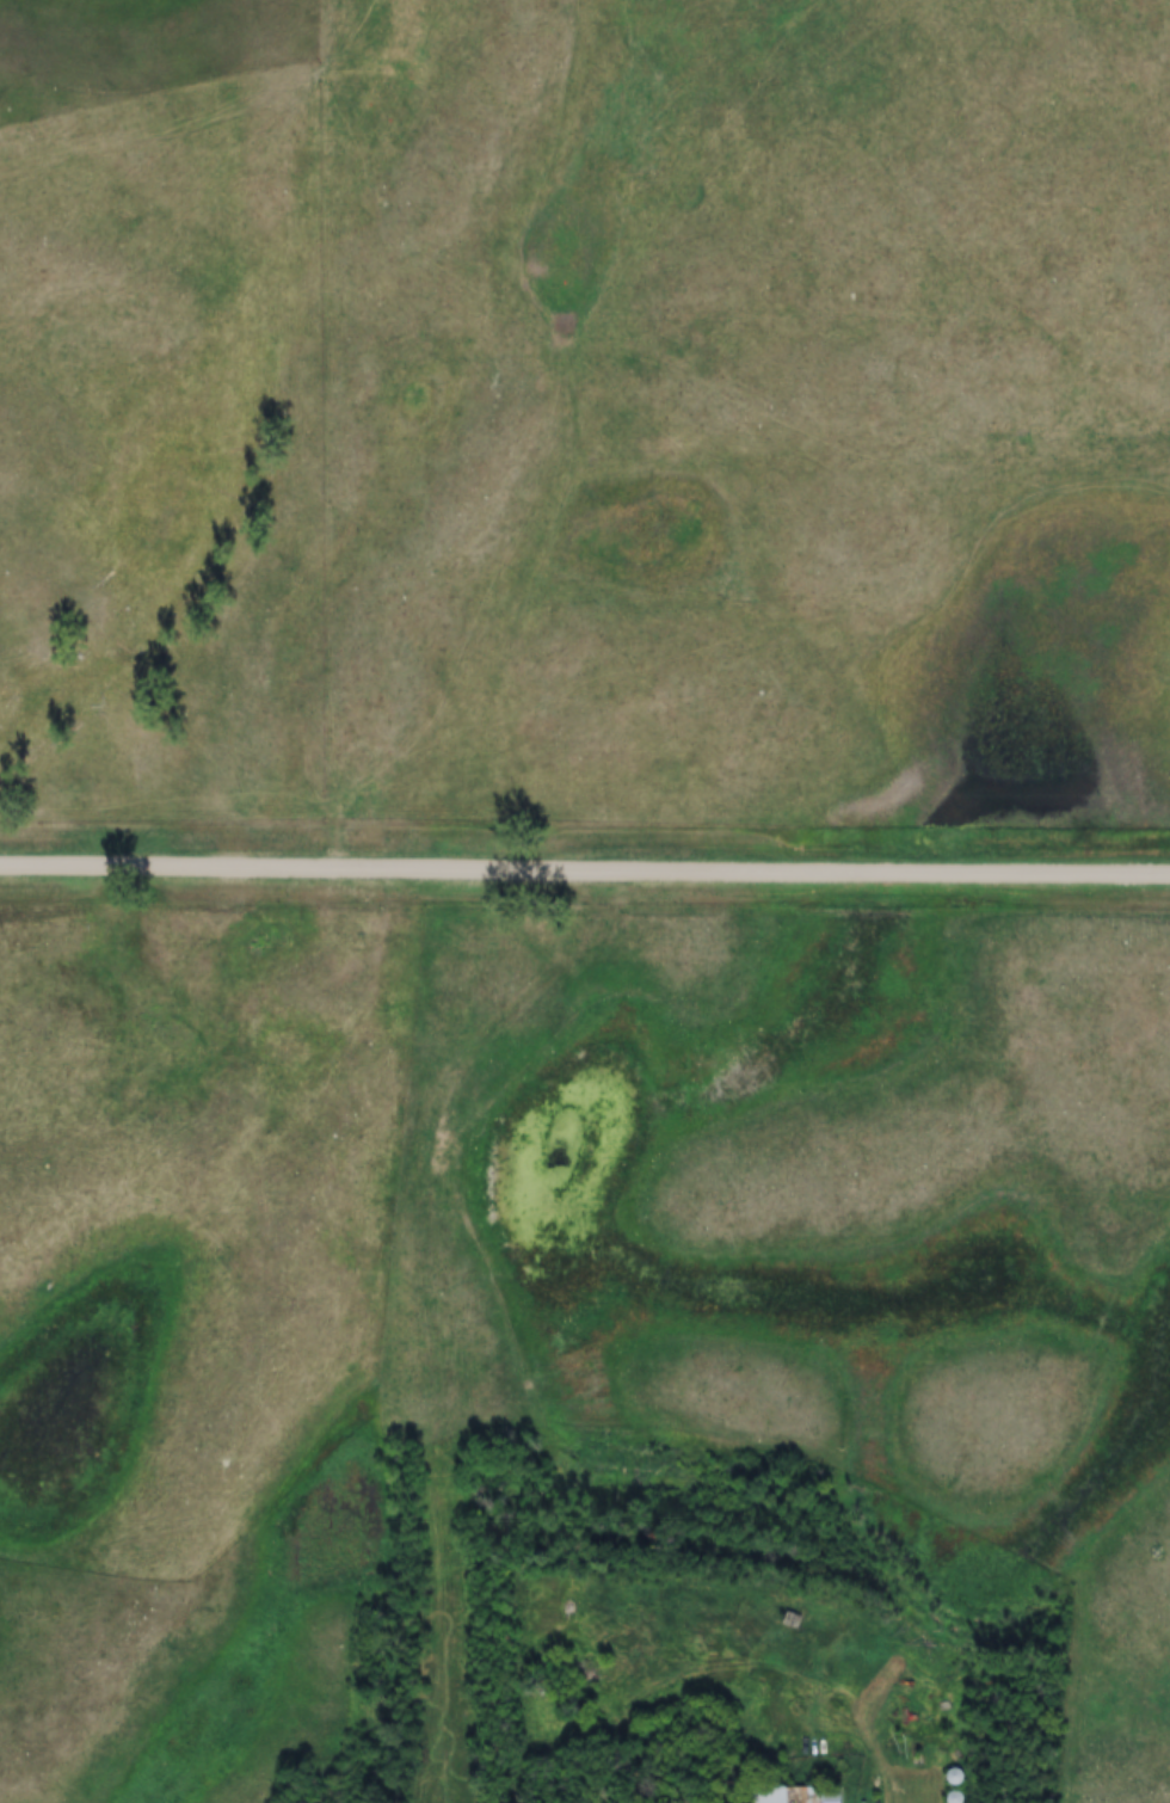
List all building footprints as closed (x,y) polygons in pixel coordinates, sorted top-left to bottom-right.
[(797,1629),(801,1617),(787,1613),(784,1625),(797,1629)] [(842,1787),(753,1787),(753,1802),(842,1802),(842,1787)]
